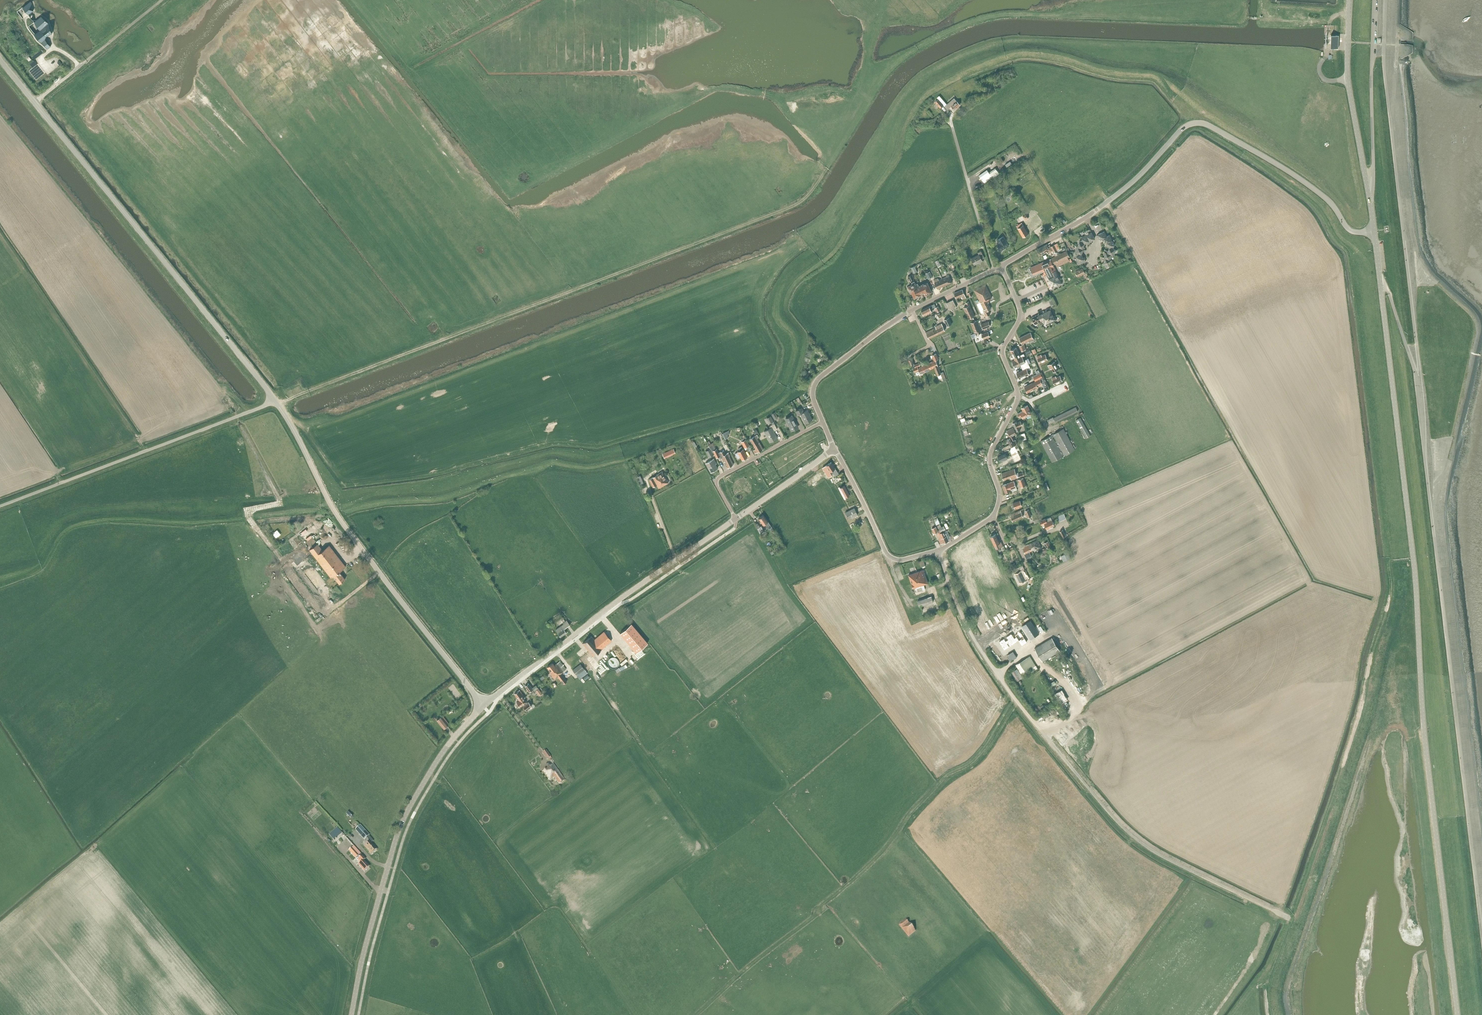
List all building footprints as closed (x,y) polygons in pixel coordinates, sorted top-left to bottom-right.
[(31,0),(23,7),(29,14),(34,10),(30,7),(32,2),(31,0)] [(35,21),(34,21),(40,29),(35,33),(35,34),(41,42),(42,41),(48,49),(48,48),(47,47),(50,45),(50,46),(51,46),(45,39),(47,35),(52,33),(49,23),(46,19),(41,16),(35,21)] [(1331,35),(1330,48),(1338,48),(1339,35),(1331,35)] [(944,105),(946,107),(948,105),(939,95),(937,97),(938,99),(935,102),(940,108),(944,105)] [(955,99),(948,105),(946,107),(947,109),(951,106),(955,109),(960,105),(955,99)] [(987,170),(979,175),(984,183),(992,177),(993,178),(999,174),(997,171),(997,172),(996,170),(991,173),(992,175),(987,170)] [(1022,222),(1016,226),(1023,237),(1029,234),(1022,222)] [(1088,243),(1090,242),(1087,235),(1082,237),(1083,240),(1085,243),(1088,242),(1088,243)] [(1004,236),(997,240),(999,243),(997,244),(1000,250),(1009,245),(1005,239),(1006,239),(1004,236)] [(1109,247),(1113,249),(1114,245),(1112,240),(1106,243),(1107,245),(1108,244),(1109,247)] [(1054,253),(1058,251),(1061,250),(1058,243),(1049,247),(1047,244),(1037,249),(1040,254),(1042,253),(1043,256),(1053,251),(1054,253)] [(1050,259),(1042,263),(1045,269),(1046,268),(1048,272),(1049,271),(1049,272),(1051,271),(1051,270),(1055,268),(1053,265),(1070,257),(1067,250),(1050,258),(1050,259)] [(979,254),(971,258),(974,264),(979,262),(980,263),(982,261),(982,260),(985,258),(981,251),(978,253),(979,254)] [(1082,254),(1078,253),(1077,256),(1079,261),(1085,258),(1084,256),(1083,257),(1082,254)] [(952,269),(955,267),(953,264),(952,264),(951,263),(947,265),(949,271),(952,270),(952,269)] [(1048,272),(1043,274),(1050,288),(1062,283),(1055,268),(1051,270),(1051,271),(1049,272),(1049,271),(1048,272)] [(1082,268),(1076,271),(1078,276),(1085,273),(1082,268)] [(941,278),(945,285),(952,282),(948,274),(946,275),(946,276),(941,278)] [(937,289),(945,285),(941,278),(938,280),(938,278),(933,280),(937,289)] [(921,294),(923,294),(919,285),(918,283),(916,284),(916,282),(915,282),(915,281),(911,282),(912,284),(908,286),(911,293),(912,292),(915,298),(921,294)] [(919,285),(923,294),(924,293),(925,295),(932,291),(927,282),(924,283),(923,283),(919,285)] [(974,290),(981,303),(985,311),(984,312),(986,316),(990,314),(988,310),(991,308),(988,303),(989,302),(988,300),(989,300),(988,299),(992,297),(985,284),(974,290)] [(963,289),(954,293),(956,298),(961,296),(963,299),(966,297),(963,289)] [(952,309),(956,307),(953,300),(947,303),(950,310),(952,309)] [(967,306),(964,308),(969,319),(971,318),(972,320),(974,319),(973,317),(975,316),(970,305),(970,304),(969,301),(966,303),(967,306)] [(935,304),(922,310),(924,315),(933,311),(932,308),(933,308),(936,306),(935,304)] [(1044,321),(1046,325),(1057,319),(1056,318),(1054,316),(1055,316),(1051,307),(1046,310),(1044,312),(1043,311),(1038,313),(1039,314),(1032,318),(1035,324),(1042,321),(1042,322),(1044,321)] [(977,320),(971,322),(974,332),(976,331),(977,334),(981,333),(977,320)] [(937,327),(926,332),(929,338),(945,330),(941,324),(936,326),(937,327)] [(1031,333),(1020,337),(1022,343),(1028,340),(1029,341),(1034,339),(1031,333)] [(1016,347),(1010,350),(1015,360),(1023,357),(1025,355),(1024,353),(1020,355),(1016,347)] [(1040,363),(1048,359),(1045,354),(1042,356),(1041,354),(1037,356),(1040,363)] [(1015,360),(1012,361),(1015,367),(1021,364),(1022,367),(1029,364),(1028,362),(1027,359),(1024,360),(1023,357),(1015,360)] [(934,367),(938,366),(936,360),(934,361),(928,363),(930,369),(934,367)] [(1054,372),(1058,369),(1054,361),(1048,365),(1050,369),(1052,368),(1054,372)] [(930,369),(928,363),(920,367),(920,365),(919,363),(914,365),(915,367),(913,368),(915,372),(919,370),(921,374),(929,370),(930,369)] [(1023,370),(1017,373),(1019,379),(1030,374),(1028,370),(1031,369),(1029,364),(1022,367),(1023,370)] [(938,366),(934,367),(939,378),(942,377),(944,381),(946,380),(943,372),(941,373),(938,366)] [(1040,379),(1025,387),(1027,392),(1038,387),(1037,386),(1045,382),(1040,373),(1033,377),(1036,381),(1040,379)] [(1055,384),(1063,381),(1060,376),(1057,377),(1056,376),(1052,378),(1055,384)] [(1023,411),(1018,413),(1019,417),(1022,416),(1023,418),(1032,414),(1027,405),(1021,408),(1023,411)] [(795,407),(794,408),(797,415),(800,414),(805,423),(812,419),(807,410),(804,412),(802,407),(797,410),(795,407)] [(1053,417),(1047,420),(1049,424),(1055,421),(1056,422),(1078,411),(1076,407),(1053,418),(1053,417)] [(792,415),(785,419),(791,430),(798,427),(792,415)] [(1080,417),(1076,420),(1086,438),(1090,436),(1080,417)] [(1017,421),(1013,423),(1016,431),(1021,429),(1019,427),(1022,425),(1020,421),(1017,422),(1017,421)] [(770,428),(764,431),(770,442),(777,438),(774,431),(777,429),(774,424),(769,426),(770,428)] [(1010,438),(1011,437),(1013,442),(1015,441),(1016,441),(1015,439),(1013,435),(1016,434),(1013,427),(1007,431),(1010,438)] [(1052,435),(1064,456),(1075,449),(1063,428),(1052,435)] [(1025,432),(1018,435),(1021,441),(1027,439),(1025,432)] [(1064,456),(1052,435),(1040,441),(1052,462),(1064,456)] [(755,436),(750,439),(755,449),(753,450),(755,453),(763,449),(755,436)] [(745,437),(740,440),(741,441),(745,448),(749,445),(746,439),(745,437)] [(1013,442),(1011,437),(1007,439),(1010,444),(1002,448),(1003,451),(1011,447),(1014,445),(1016,449),(1019,447),(1017,444),(1016,444),(1015,441),(1013,442)] [(712,444),(709,446),(710,448),(711,448),(712,452),(713,451),(716,458),(720,456),(721,458),(722,457),(724,462),(725,461),(728,467),(734,464),(729,456),(730,455),(728,452),(725,454),(724,450),(718,453),(716,449),(715,449),(712,444)] [(737,452),(735,453),(738,458),(740,457),(742,460),(747,457),(743,449),(741,446),(738,448),(740,450),(737,452)] [(673,449),(663,453),(664,457),(675,453),(673,449)] [(1005,451),(998,455),(1001,461),(1008,457),(1006,454),(1008,453),(1011,451),(1010,450),(1009,450),(1009,449),(1005,451)] [(714,459),(706,463),(711,472),(718,468),(715,463),(716,462),(714,459)] [(831,462),(826,466),(830,472),(830,471),(831,473),(826,476),(829,480),(830,478),(832,481),(835,478),(836,480),(840,477),(835,470),(836,470),(835,468),(831,462)] [(1017,477),(1017,476),(1014,469),(1002,473),(1004,479),(1011,477),(1012,479),(1017,477)] [(662,472),(649,479),(653,487),(657,485),(659,488),(668,482),(662,472)] [(1014,481),(1002,485),(1005,493),(1011,491),(1010,489),(1016,487),(1014,481)] [(844,486),(840,488),(845,497),(849,495),(844,486)] [(1020,500),(1013,503),(1015,509),(1019,507),(1022,506),(1020,500)] [(854,508),(846,512),(849,519),(857,515),(854,508)] [(1021,510),(1011,515),(1013,521),(1023,517),(1021,510)] [(1064,513),(1057,516),(1059,521),(1066,518),(1064,513)] [(764,515),(758,518),(763,525),(765,523),(769,528),(771,527),(764,515)] [(1046,518),(1040,521),(1042,524),(1044,523),(1047,529),(1054,525),(1051,517),(1046,519),(1046,518)] [(941,532),(941,531),(940,529),(938,530),(939,532),(937,533),(938,534),(937,534),(939,537),(940,536),(941,537),(942,536),(942,538),(946,536),(944,531),(941,532)] [(1063,530),(1059,531),(1063,539),(1066,538),(1067,536),(1069,536),(1067,533),(1065,534),(1063,530)] [(996,534),(991,536),(994,545),(996,549),(1003,546),(1001,542),(1000,542),(996,534)] [(940,536),(939,537),(940,540),(939,540),(941,544),(948,541),(946,536),(942,538),(942,536),(941,537),(940,536)] [(1029,544),(1032,550),(1036,548),(1037,549),(1042,547),(1038,540),(1029,544)] [(331,577),(333,576),(339,571),(346,566),(329,545),(322,550),(318,544),(310,550),(331,577)] [(1032,550),(1029,544),(1022,547),(1025,553),(1024,554),(1027,559),(1032,556),(1031,554),(1029,551),(1032,550)] [(1065,555),(1062,557),(1064,561),(1072,557),(1069,553),(1067,549),(1064,550),(1066,555),(1065,555)] [(1022,565),(1013,570),(1020,582),(1026,579),(1021,570),(1024,569),(1022,565)] [(339,571),(333,576),(339,583),(345,579),(339,571)] [(915,593),(926,589),(925,584),(928,583),(926,576),(921,578),(919,571),(909,575),(915,593)] [(931,596),(918,601),(920,606),(933,602),(931,596)] [(562,626),(556,629),(561,636),(566,632),(564,629),(570,625),(566,620),(563,623),(563,624),(561,625),(562,626)] [(1031,620),(1022,626),(1031,640),(1039,634),(1031,620)] [(631,624),(620,633),(636,652),(648,643),(631,624)] [(591,636),(583,643),(589,651),(593,656),(602,648),(612,640),(604,631),(594,639),(591,636)] [(1010,634),(998,642),(1004,650),(1016,642),(1016,641),(1017,640),(1021,646),(1026,642),(1019,632),(1014,635),(1015,637),(1013,638),(1010,634)] [(1051,639),(1035,649),(1042,661),(1059,651),(1051,639)] [(1030,656),(1016,664),(1022,674),(1036,665),(1030,656)] [(553,663),(548,667),(551,670),(549,672),(555,679),(558,677),(563,682),(566,680),(561,674),(566,669),(560,661),(555,665),(553,663)] [(580,664),(572,670),(576,675),(582,671),(583,672),(586,670),(580,664)] [(1015,670),(1012,672),(1017,681),(1020,679),(1017,673),(1015,670)] [(528,683),(525,686),(529,692),(533,689),(528,683)] [(520,690),(514,694),(520,700),(517,702),(520,706),(527,701),(524,698),(525,697),(520,690)] [(529,702),(523,706),(526,710),(532,706),(529,702)] [(441,716),(437,720),(444,728),(448,725),(441,716)] [(542,753),(547,759),(551,757),(546,750),(542,753)] [(553,763),(542,772),(549,781),(554,778),(559,784),(565,780),(553,763)] [(355,830),(364,840),(369,835),(360,825),(355,830)] [(337,827),(329,834),(334,839),(342,832),(337,827)] [(372,843),(374,841),(370,836),(367,838),(370,842),(365,846),(371,854),(377,849),(372,843)] [(354,846),(349,850),(356,858),(358,860),(361,863),(359,865),(364,872),(370,867),(364,860),(366,859),(363,855),(363,856),(354,846)] [(909,936),(916,931),(909,922),(907,919),(900,925),(909,936)]
